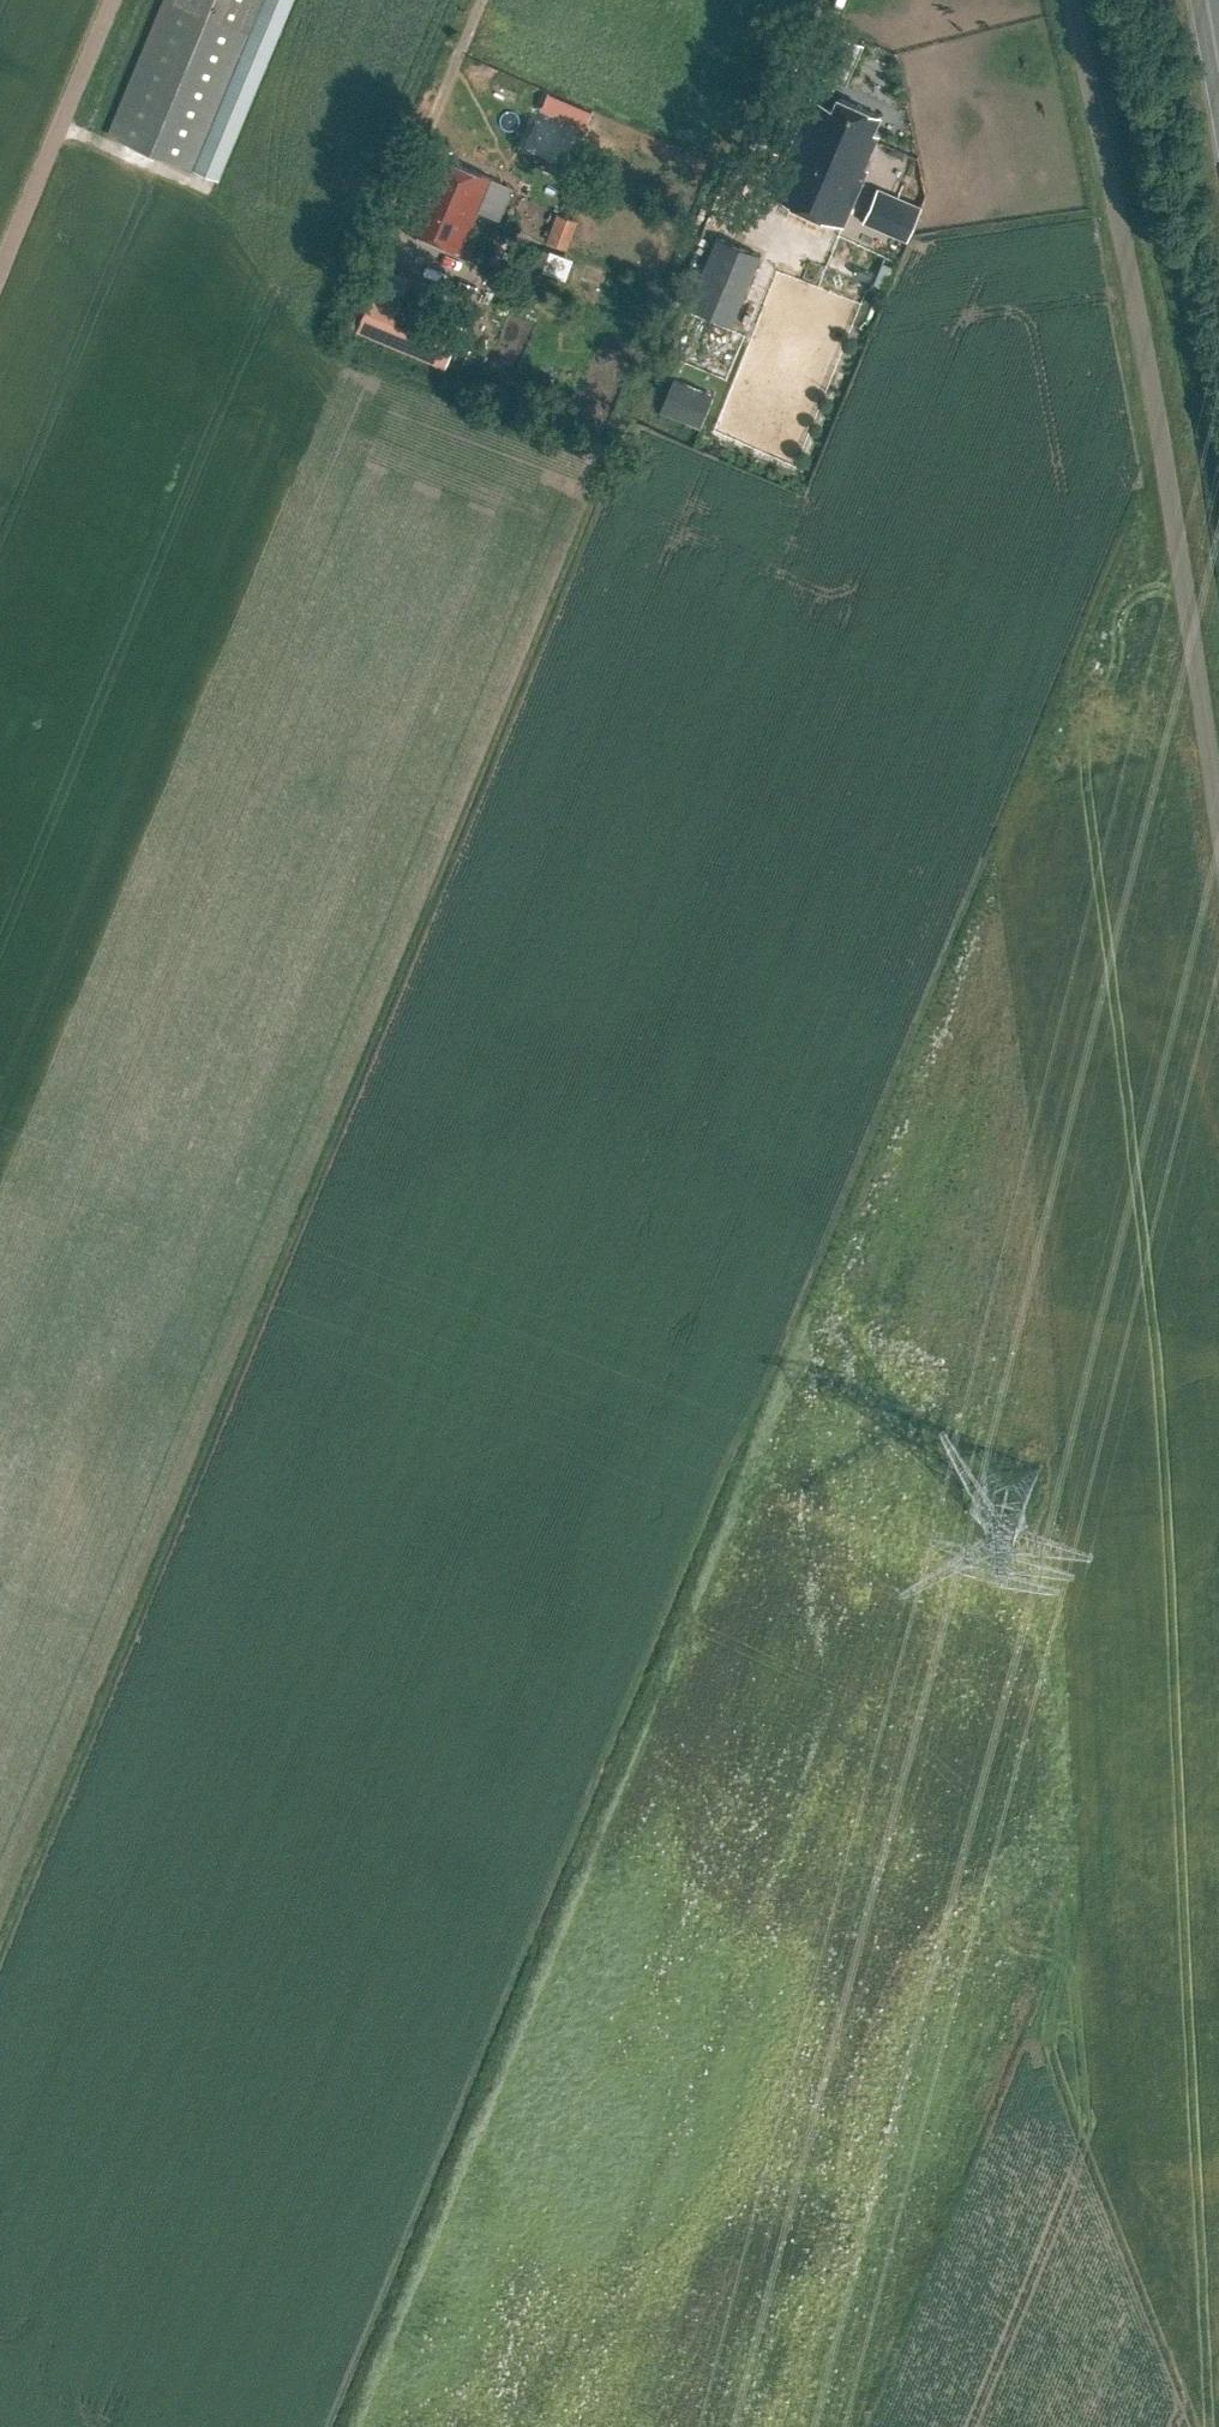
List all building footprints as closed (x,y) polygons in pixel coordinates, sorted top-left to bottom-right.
[(109,133),(217,178),(291,0),(165,0),(109,133)] [(812,98),(771,193),(842,224),(870,159),(867,158),(874,140),(869,138),(880,115),(838,97),(834,107),(812,98)] [(404,225),(404,226),(460,250),(491,177),(443,156),(440,163),(428,158),(400,223),(404,225)] [(737,166),(722,201),(734,206),(749,171),(737,166)] [(877,187),(863,220),(907,239),(921,206),(877,187)] [(559,211),(549,238),(569,245),(578,218),(559,211)] [(718,234),(689,304),(735,323),(764,254),(718,234)] [(884,259),(873,286),(885,291),(896,264),(884,259)] [(356,330),(445,366),(461,324),(373,288),(356,330)] [(675,379),(670,390),(708,406),(712,395),(675,379)]
